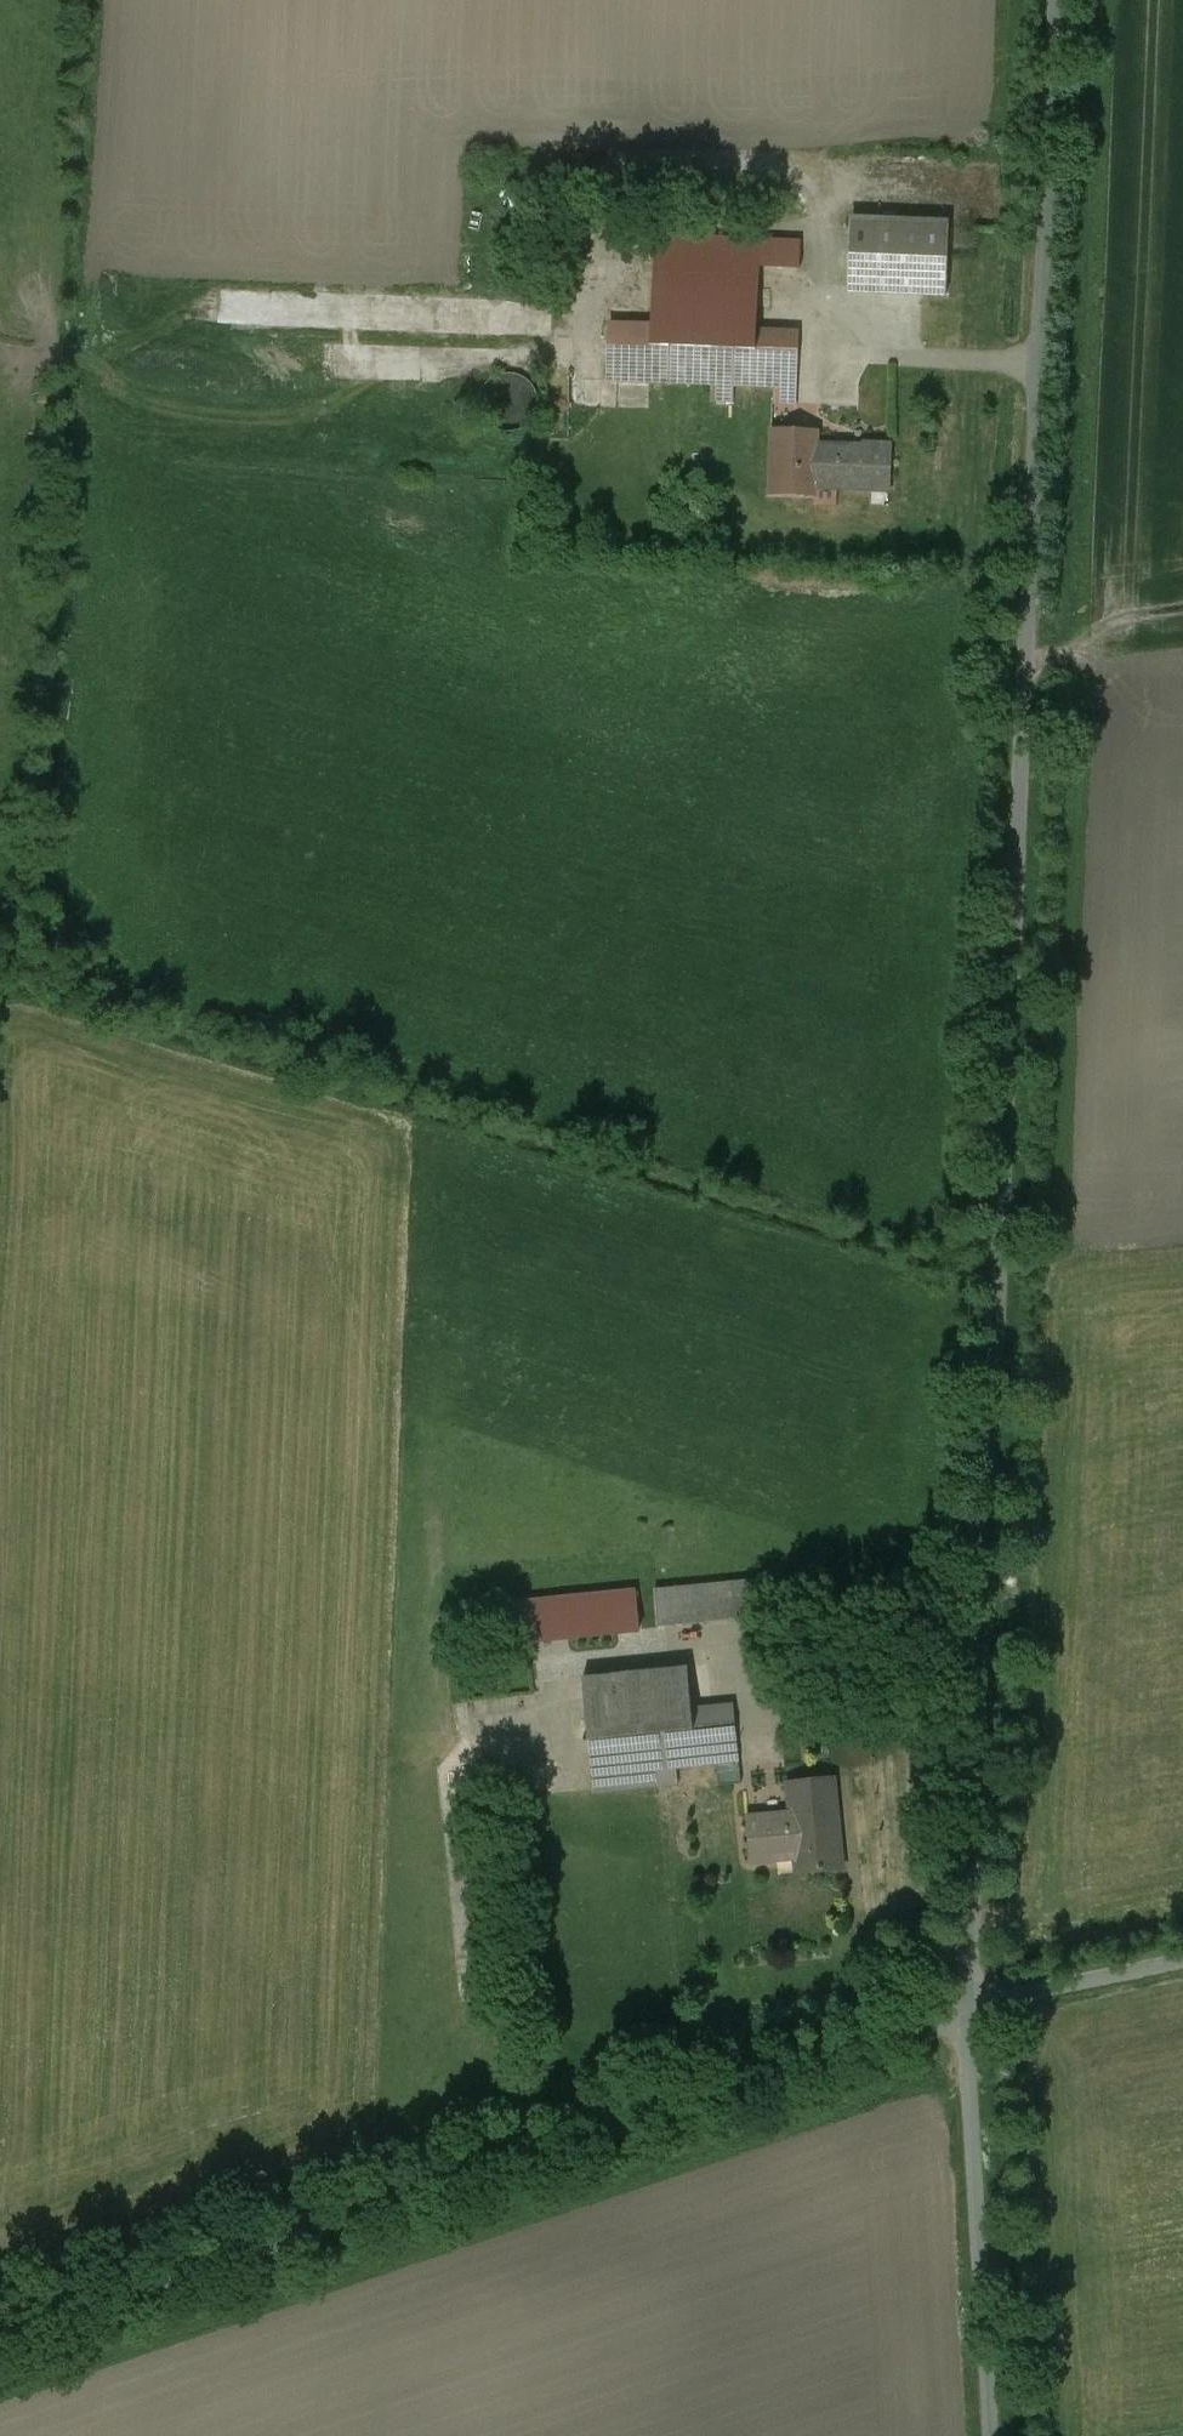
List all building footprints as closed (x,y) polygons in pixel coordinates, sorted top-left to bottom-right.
[(950,224),(853,221),(850,294),(947,297),(950,224)] [(803,243),(656,237),(652,348),(653,348),(651,384),(713,387),(713,402),(735,403),(735,388),(776,389),(775,405),(796,406),(799,332),(759,331),(761,268),(802,270),(803,243)] [(537,416),(539,404),(537,393),(530,384),(520,378),(509,376),(498,378),(489,385),(482,394),(480,406),(483,417),(490,426),(499,432),(510,434),(522,432),(531,425),(537,416)] [(818,434),(775,433),(772,495),(816,496),(816,489),(891,492),(892,446),(866,446),(866,449),(818,447),(818,434)] [(779,1579),(656,1591),(659,1629),(783,1617),(779,1579)] [(636,1593),(504,1607),(508,1645),(640,1631),(636,1593)] [(689,1668),(584,1679),(594,1778),(656,1772),(658,1787),(679,1785),(678,1769),(717,1765),(719,1787),(742,1785),(734,1705),(694,1710),(689,1668)] [(833,1781),(790,1785),(793,1816),(750,1820),(750,1816),(749,1816),(753,1867),(755,1867),(754,1864),(807,1859),(809,1874),(842,1870),(833,1781)]
